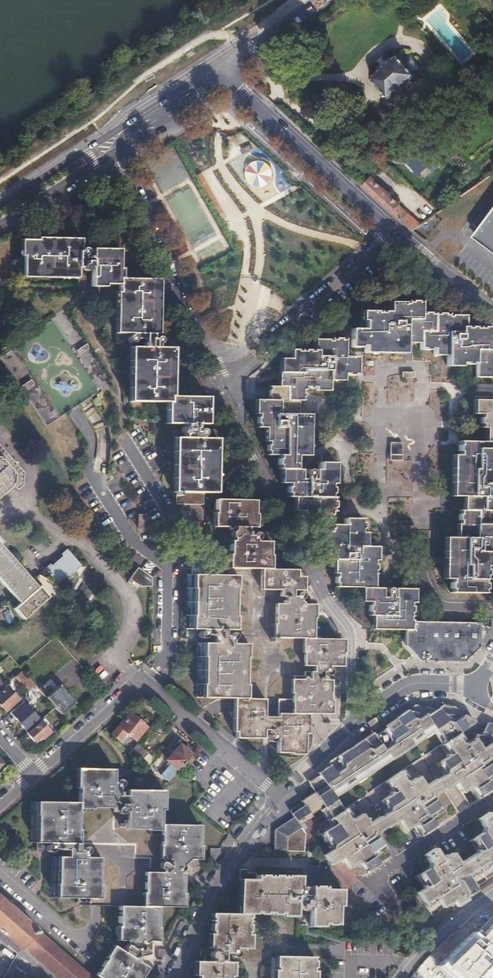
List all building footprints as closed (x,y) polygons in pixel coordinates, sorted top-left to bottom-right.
[(409,51),(401,57),(414,73),(421,66),(409,51)] [(414,73),(401,57),(399,54),(384,67),(372,77),(390,97),(416,75),(416,74),(414,73)] [(425,147),(408,163),(418,174),(425,168),(436,158),(425,147)] [(371,179),(364,186),(367,190),(378,200),(392,213),(404,223),(409,217),(406,214),(408,212),(388,193),(378,184),(371,178),(371,179)] [(476,236),(492,249),(492,214),(476,236)] [(165,338),(166,334),(156,334),(157,279),(119,278),(120,249),(93,248),(93,258),(86,258),(86,256),(87,255),(88,254),(89,252),(88,250),(87,248),(85,248),(82,249),(80,252),(79,251),(79,238),(39,237),(39,239),(25,239),(24,274),(79,275),(79,281),(79,284),(80,285),(83,286),(84,286),(86,285),(86,283),(87,271),(88,270),(90,269),(90,268),(93,268),(93,284),(119,284),(119,333),(118,333),(118,338),(118,340),(120,341),(122,341),(124,341),(125,339),(129,339),(132,341),(133,342),(135,341),(136,340),(145,339),(145,347),(134,347),(133,401),(170,403),(170,424),(185,424),(185,425),(184,427),(182,427),(181,429),(181,430),(174,430),(174,437),(178,438),(177,492),(201,493),(204,493),(214,493),(214,438),(217,438),(217,429),(209,429),(208,432),(205,432),(203,430),(201,429),(199,430),(197,432),(196,432),(196,424),(205,424),(205,397),(169,396),(170,348),(157,348),(157,344),(160,343),(161,341),(165,339),(165,338)] [(352,328),(351,347),(365,347),(365,349),(407,350),(407,339),(421,340),(420,350),(434,350),(434,352),(448,352),(447,362),(461,363),(461,364),(475,365),(475,376),(492,376),(492,364),(492,336),(489,336),(489,327),(462,326),(462,315),(449,315),(449,313),(434,313),(434,312),(421,312),(422,301),(407,301),(407,302),(393,302),(393,311),(366,311),(366,328),(352,328)] [(260,414),(258,414),(257,427),(270,427),(269,441),(268,441),(268,455),(278,455),(278,469),(284,469),(283,483),(288,483),(288,497),(299,497),(298,511),(304,511),(304,518),(332,518),(332,511),(336,511),(336,497),(333,497),(333,484),(331,484),(331,463),(319,463),(319,469),(315,469),(315,479),(312,479),(312,477),(313,475),(314,473),(313,471),(311,470),(309,470),(307,471),(306,473),(306,475),(307,476),(307,479),(301,479),(302,469),(297,469),(297,455),(306,455),(307,414),(298,414),(299,400),(304,400),(305,391),(306,389),(306,386),(330,387),(331,377),(345,377),(345,375),(358,375),(359,356),(345,356),(345,338),(332,338),(331,340),(318,339),(318,350),(291,349),(290,359),(283,358),(283,386),(270,386),(269,400),(260,400),(260,414)] [(451,592),(487,593),(487,566),(485,566),(486,552),(492,552),(492,400),(477,399),(477,414),(480,414),(480,427),(489,428),(489,442),(460,442),(459,455),(457,455),(456,496),(468,496),(468,510),(459,510),(458,524),(461,524),(460,538),(448,537),(448,579),(451,579),(451,592)] [(403,442),(390,442),(390,460),(403,460),(403,442)] [(6,485),(12,485),(17,491),(22,486),(23,473),(0,447),(0,490),(6,485)] [(201,493),(177,492),(176,504),(201,505),(201,493)] [(238,699),(237,732),(237,739),(264,739),(265,730),(270,730),(271,733),(272,734),(272,735),(270,736),(269,736),(269,738),(269,740),(270,742),(272,742),(276,741),(277,741),(277,743),(277,753),(290,753),(290,752),(305,752),(305,734),(305,714),(308,714),(329,714),(329,710),(328,700),(330,700),(330,680),(326,680),(326,675),(329,675),(332,673),(332,672),(338,672),(338,667),(342,667),(343,654),(341,654),(341,639),(315,639),(314,639),(314,618),(312,618),(312,604),(310,604),(310,595),(305,595),(304,593),(302,593),(298,593),(298,590),(304,590),(304,576),(297,576),(297,570),(271,569),(269,569),(268,555),(270,555),(270,537),(262,537),(261,541),(258,541),(258,538),(256,537),(254,537),(252,538),(250,540),(246,540),(246,532),(252,532),(253,513),(255,513),(255,500),(216,499),(216,517),(218,518),(218,531),(226,531),(229,534),(231,531),(234,531),(234,534),(232,535),(230,537),(230,539),(225,539),(225,547),(230,547),(230,553),(231,553),(231,554),(231,568),(228,568),(228,575),(192,575),(192,621),(191,629),(203,629),(203,632),(201,632),(199,634),(198,636),(199,637),(200,639),(202,640),(204,639),(205,637),(206,635),(214,635),(214,643),(204,643),(204,697),(234,698),(238,699)] [(138,514),(138,528),(148,528),(148,514),(138,514)] [(327,545),(326,546),(326,559),(334,559),(338,559),(337,574),(336,574),(336,587),(363,587),(366,588),(366,602),(370,602),(369,616),(374,616),(377,616),(377,629),(407,630),(413,630),(413,621),(413,617),(414,603),(411,603),(412,588),(396,588),(396,597),(392,597),(392,595),(393,594),(394,592),(394,590),(392,588),(390,588),(388,588),(387,590),(386,591),(386,593),(388,595),(387,597),(382,597),(383,588),(374,588),(371,588),(371,574),(375,574),(376,574),(377,560),(374,560),(375,547),(366,546),(363,546),(363,532),(363,519),(344,518),(344,524),(331,525),(330,532),(328,532),(327,545)] [(5,586),(21,571),(10,558),(0,546),(0,580),(5,586)] [(50,563),(44,567),(58,584),(64,579),(66,581),(77,572),(76,570),(81,565),(67,549),(54,560),(55,562),(52,565),(50,563)] [(152,578),(138,567),(130,579),(140,586),(152,586),(152,578)] [(21,571),(5,586),(15,597),(31,584),(32,583),(21,571)] [(31,584),(15,597),(21,604),(15,609),(23,618),(47,597),(48,596),(40,587),(37,590),(31,584)] [(460,622),(413,621),(413,630),(407,630),(406,645),(420,661),(463,661),(467,661),(481,646),(482,623),(460,622)] [(16,675),(29,690),(35,684),(22,670),(16,675)] [(50,678),(39,688),(48,698),(59,688),(50,678)] [(61,687),(47,700),(62,716),(76,703),(61,687)] [(0,693),(0,705),(5,711),(12,706),(14,708),(20,703),(7,688),(0,693)] [(9,713),(27,732),(39,721),(22,701),(9,713)] [(488,723),(483,734),(479,737),(476,736),(476,739),(465,746),(462,745),(456,736),(473,724),(475,721),(464,717),(462,716),(461,718),(442,713),(441,711),(439,708),(437,709),(429,714),(427,710),(421,713),(414,712),(393,726),(355,752),(319,775),(320,776),(321,779),(310,786),(315,792),(324,806),(336,824),(331,827),(325,831),(332,843),(331,848),(329,849),(323,854),(331,866),(342,858),(349,869),(355,864),(358,862),(363,863),(368,872),(379,864),(375,858),(371,853),(382,846),(377,839),(377,838),(378,833),(386,828),(388,829),(399,821),(405,831),(411,827),(417,824),(424,834),(435,827),(431,819),(428,815),(439,807),(435,800),(436,794),(444,789),(445,790),(456,783),(462,793),(468,789),(469,788),(475,788),(480,797),(492,790),(487,782),(484,777),(492,771),(492,767),(491,764),(490,762),(492,757),(492,756),(492,725),(488,723)] [(318,773),(319,775),(355,752),(393,726),(414,712),(406,711),(384,725),(385,726),(385,727),(374,734),(374,733),(372,731),(360,739),(361,741),(338,756),(339,757),(328,764),(329,766),(318,773)] [(129,713),(111,735),(118,740),(125,731),(135,739),(145,727),(129,713)] [(39,721),(27,732),(34,742),(41,736),(42,738),(49,732),(39,721)] [(137,744),(129,754),(147,770),(155,760),(137,744)] [(172,776),(178,770),(191,755),(181,746),(168,761),(170,764),(165,769),(172,776)] [(101,977),(139,977),(138,977),(146,966),(138,962),(136,953),(140,952),(142,957),(150,955),(144,945),(146,941),(155,941),(156,927),(157,907),(180,907),(180,894),(183,894),(183,873),(180,873),(182,870),(183,868),(182,866),(188,861),(196,868),(203,868),(203,860),(196,860),(197,846),(199,845),(199,825),(163,824),(164,790),(127,790),(126,796),(120,796),(119,792),(118,791),(118,788),(122,784),(123,782),(121,780),(120,780),(118,779),(118,776),(122,776),(122,770),(79,769),(78,802),(37,802),(36,849),(36,851),(41,851),(42,849),(45,849),(47,851),(48,852),(51,851),(52,850),(53,849),(58,849),(58,850),(65,850),(66,857),(57,857),(56,898),(89,899),(90,906),(117,906),(117,926),(120,926),(119,943),(123,946),(124,952),(116,947),(109,959),(107,958),(96,975),(101,977)] [(311,815),(317,811),(318,810),(324,806),(315,792),(302,801),(305,805),(311,815)] [(312,817),(311,815),(305,805),(292,814),(294,817),(274,830),(274,851),(304,852),(305,833),(300,825),(312,817)] [(457,907),(467,900),(466,898),(469,891),(476,887),(492,875),(492,818),(489,812),(478,820),(484,828),(482,833),(475,838),(482,849),(480,851),(477,850),(476,853),(461,863),(457,862),(451,854),(442,859),(434,849),(425,856),(430,863),(428,869),(419,874),(427,885),(422,888),(416,893),(431,915),(453,902),(457,907)] [(242,914),(251,915),(283,915),(283,914),(296,914),(297,917),(297,920),(303,920),(303,911),(304,910),(306,909),(307,908),(311,908),(311,923),(324,923),(324,925),(337,925),(338,906),(338,890),(326,890),(326,886),(318,886),(311,886),(311,895),(303,895),(304,894),(306,892),(306,890),(305,889),(304,887),(302,887),(300,888),(299,889),(299,891),(298,891),(298,876),(257,875),(256,880),(243,879),(242,914)] [(22,950),(23,948),(57,977),(92,977),(33,927),(19,915),(0,898),(0,931),(22,950)] [(313,972),(315,972),(315,958),(314,957),(276,956),(276,949),(249,949),(249,935),(251,935),(251,915),(242,914),(211,914),(211,934),(213,934),(213,948),(199,948),(199,959),(207,959),(207,955),(209,955),(210,956),(211,958),(213,959),(213,962),(199,962),(199,976),(197,976),(197,977),(313,977),(313,972)]
